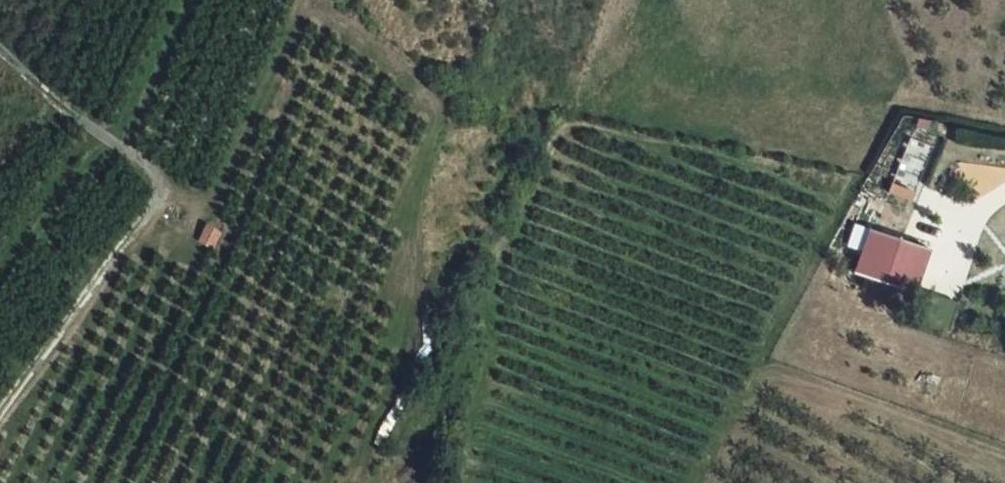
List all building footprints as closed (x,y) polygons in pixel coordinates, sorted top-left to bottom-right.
[(877,220),(862,264),(922,284),(937,240),(877,220)] [(221,237),(209,230),(201,242),(213,249),(221,237)]
